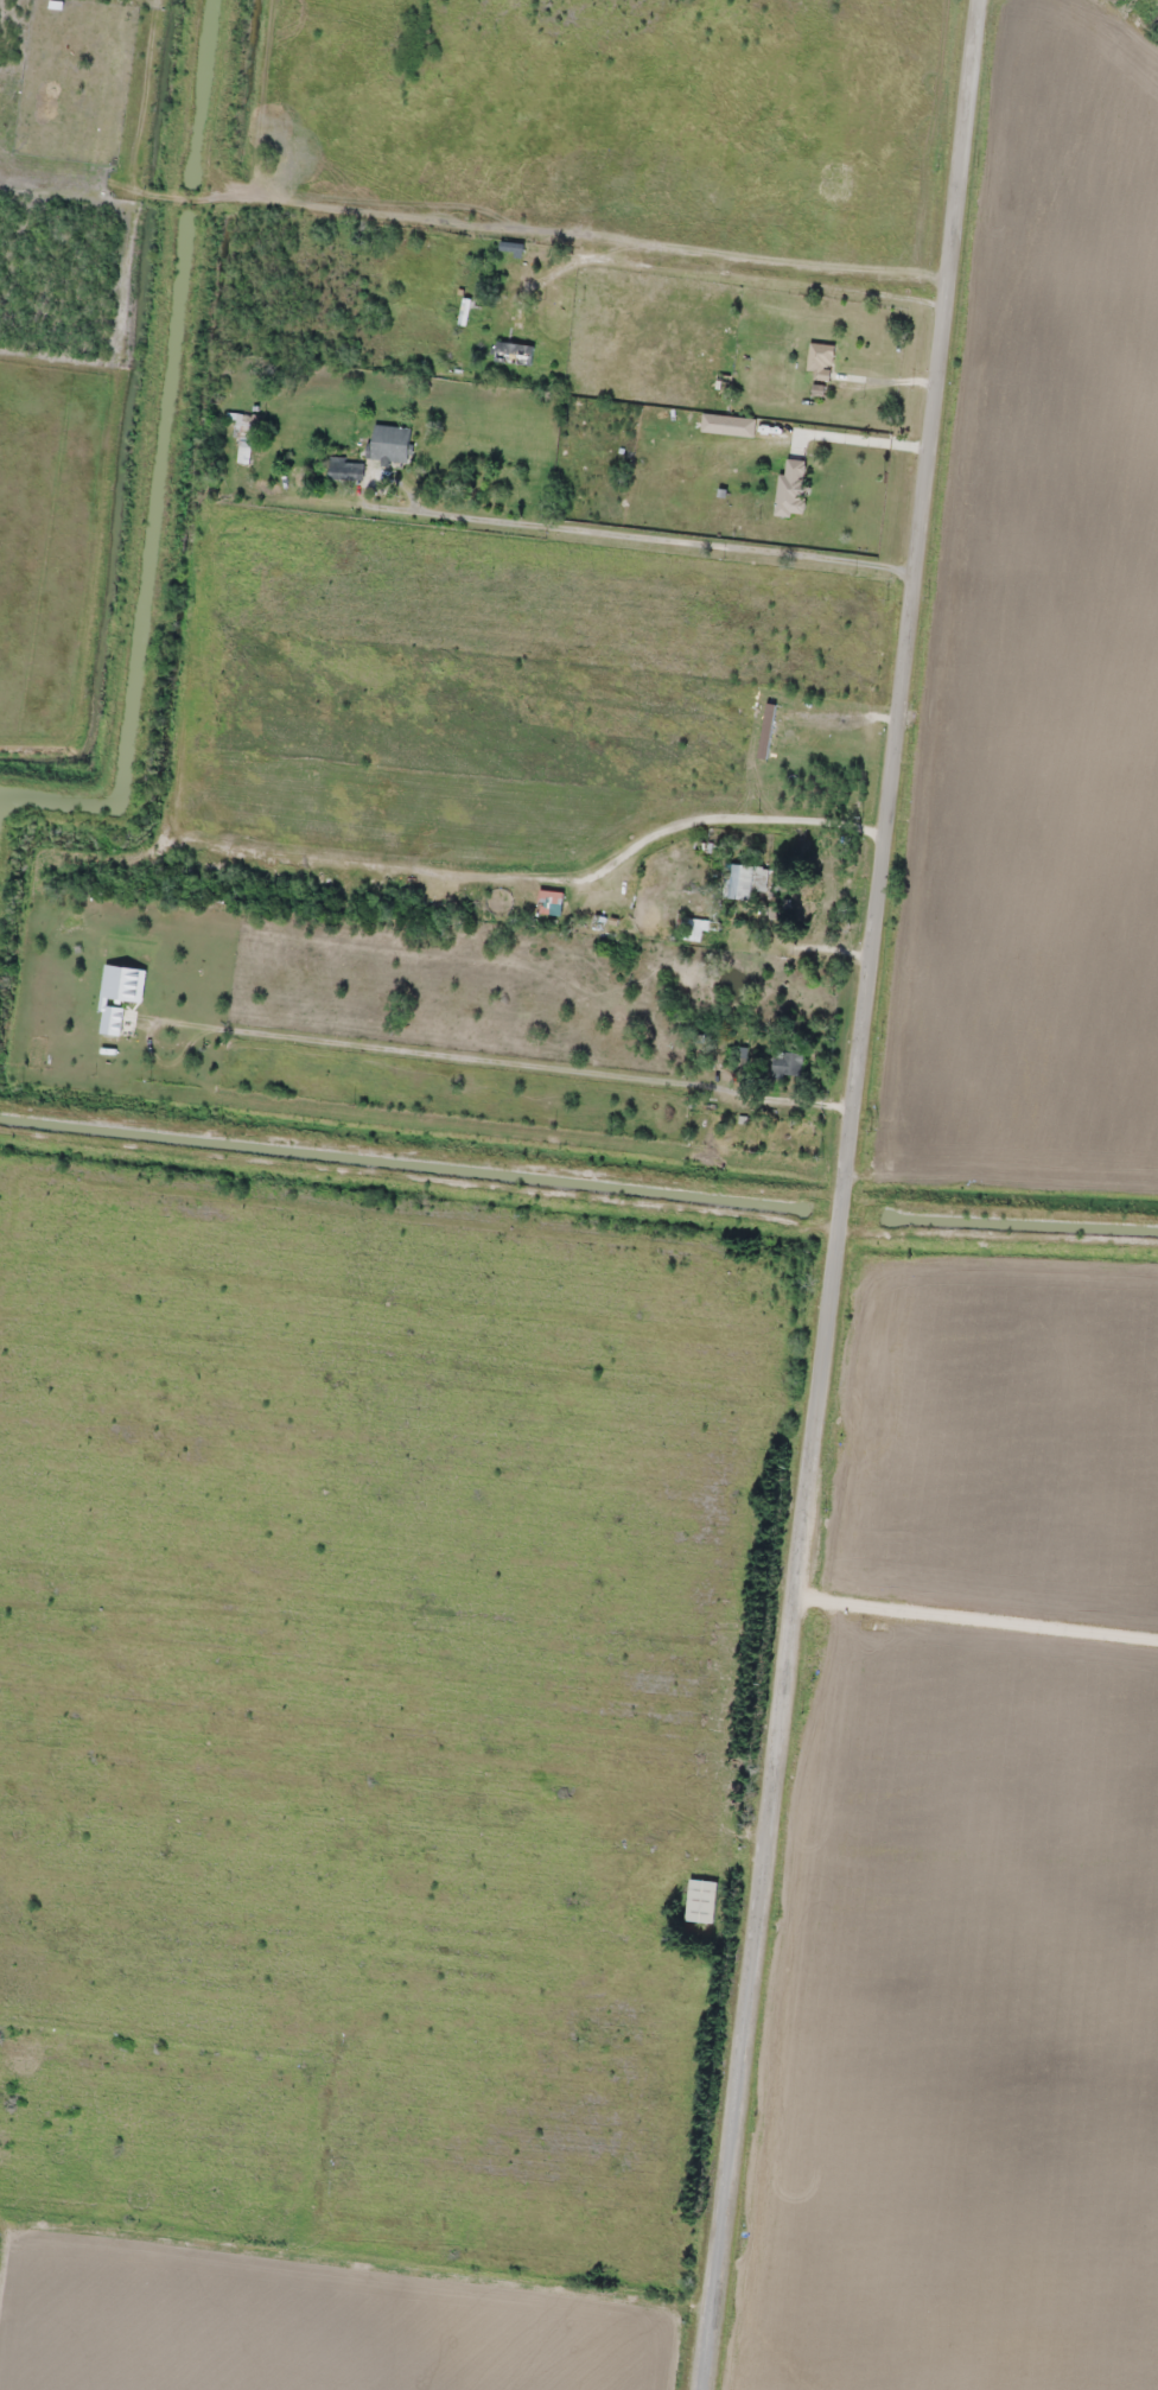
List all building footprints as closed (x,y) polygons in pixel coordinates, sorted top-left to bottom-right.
[(494,360),(532,365),(534,346),(497,340),(494,360)] [(835,344),(810,341),(806,375),(831,378),(835,344)] [(237,462),(252,463),(255,414),(226,412),(225,422),(240,423),(237,462)] [(756,417),(703,413),(701,431),(754,436),(756,417)] [(411,428),(374,423),(370,458),(408,462),(411,428)] [(777,514),(806,516),(808,484),(803,484),(805,459),(782,457),(777,514)] [(329,479),(362,479),(362,460),(329,460),(329,479)] [(751,897),(751,889),(768,889),(768,864),(727,864),(727,897),(751,897)] [(564,912),(561,889),(538,892),(541,915),(564,912)] [(706,941),(707,918),(681,917),(680,939),(706,941)] [(800,1075),(803,1053),(774,1050),(772,1072),(800,1075)] [(715,1922),(717,1881),(689,1879),(687,1921),(715,1922)]
